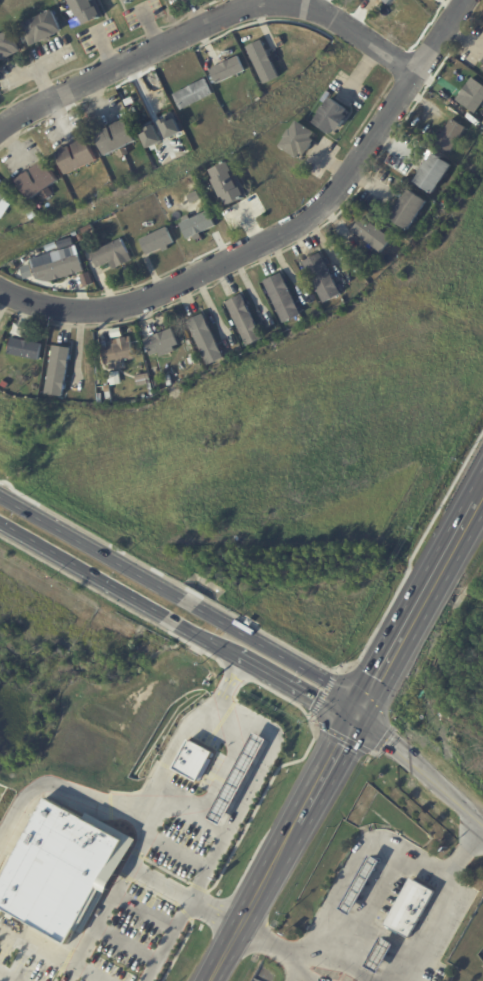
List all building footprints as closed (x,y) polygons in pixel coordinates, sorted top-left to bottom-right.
[(71,5),(68,0),(97,0),(105,16),(86,26),(83,20),(80,22),(78,18),(77,19),(75,14),(77,13),(73,4),(71,5)] [(60,34),(52,38),(53,41),(45,44),(44,42),(33,47),(23,25),(54,10),(64,32),(60,34)] [(24,52),(0,64),(0,37),(14,30),(17,37),(24,52)] [(246,46),(264,83),(278,76),(261,39),(246,46)] [(244,72),(239,56),(209,66),(214,82),(244,72)] [(213,93),(205,77),(174,93),(181,109),(213,93)] [(456,100),(475,113),(482,100),(482,85),(476,80),(470,88),(466,85),(456,100)] [(335,100),(349,110),(346,114),(349,116),(339,132),(336,129),(333,134),(315,122),(320,114),(319,113),(324,106),(325,107),(331,98),(335,100)] [(450,152),(464,126),(450,118),(436,143),(450,152)] [(110,128),(111,128),(114,135),(117,133),(114,126),(127,120),(138,142),(127,147),(131,154),(122,159),(119,152),(108,157),(97,134),(110,128)] [(316,142),(307,156),(303,153),(300,158),(282,146),(287,137),(286,137),(292,128),(293,129),(299,120),(318,132),(315,138),(317,139),(316,142)] [(58,154),(72,148),(75,154),(78,153),(74,145),(89,139),(100,162),(69,177),(58,154)] [(421,174),(422,173),(420,172),(429,158),(431,159),(435,152),(454,165),(435,194),(416,181),(421,174)] [(232,160),(250,195),(230,205),(228,201),(225,203),(220,194),(223,193),(216,178),(218,177),(214,169),(227,162),(227,161),(230,160),(230,161),(232,160)] [(53,187),(51,188),(55,195),(47,201),(42,195),(32,202),(18,181),(31,173),(35,178),(38,177),(33,170),(46,161),(60,182),(53,187)] [(392,218),(397,210),(395,209),(404,197),(404,198),(410,189),(430,203),(410,231),(392,218)] [(187,194),(196,190),(199,195),(190,200),(187,194)] [(180,222),(208,208),(215,223),(187,237),(180,222)] [(382,251),(392,236),(360,217),(351,233),(382,251)] [(82,230),(91,225),(93,230),(84,234),(82,230)] [(149,256),(141,240),(168,227),(176,243),(169,247),(171,250),(165,252),(163,249),(149,256)] [(63,238),(65,244),(54,247),(52,242),(63,238)] [(126,265),(115,270),(111,263),(100,269),(92,254),(123,239),(133,261),(126,265)] [(30,258),(37,283),(83,270),(75,245),(30,258)] [(320,253),(341,294),(325,303),(303,262),(320,253)] [(297,300),(304,314),(286,322),(265,280),(283,271),(297,300)] [(259,324),(266,337),(250,345),(228,301),(244,293),(259,324)] [(167,312),(176,308),(181,319),(172,323),(167,312)] [(220,343),(226,357),(210,365),(189,320),(205,312),(220,343)] [(17,322),(27,326),(23,337),(13,333),(16,322),(17,322)] [(147,341),(146,338),(173,328),(180,344),(175,346),(177,350),(162,356),(160,352),(152,355),(147,341)] [(125,360),(124,360),(125,366),(111,369),(110,363),(106,364),(102,341),(107,340),(108,346),(114,345),(112,339),(131,336),(135,358),(125,360)] [(21,340),(43,344),(40,360),(9,354),(12,338),(21,340)] [(72,347),(65,395),(48,393),(55,344),(72,347)] [(194,356),(197,362),(192,364),(189,358),(194,356)] [(120,372),(122,383),(112,385),(110,373),(120,371),(120,372)] [(138,379),(137,375),(151,372),(155,393),(151,393),(149,383),(139,385),(138,379)] [(267,737),(221,824),(208,817),(254,730),(267,737)] [(197,779),(173,767),(189,738),(213,750),(197,779)] [(68,940),(123,838),(46,796),(0,880),(0,903),(68,940)] [(383,861),(353,916),(343,910),(373,855),(383,861)] [(414,879),(437,892),(411,938),(401,933),(400,935),(386,928),(414,879)] [(385,939),(397,946),(381,974),(369,967),(385,939)]
